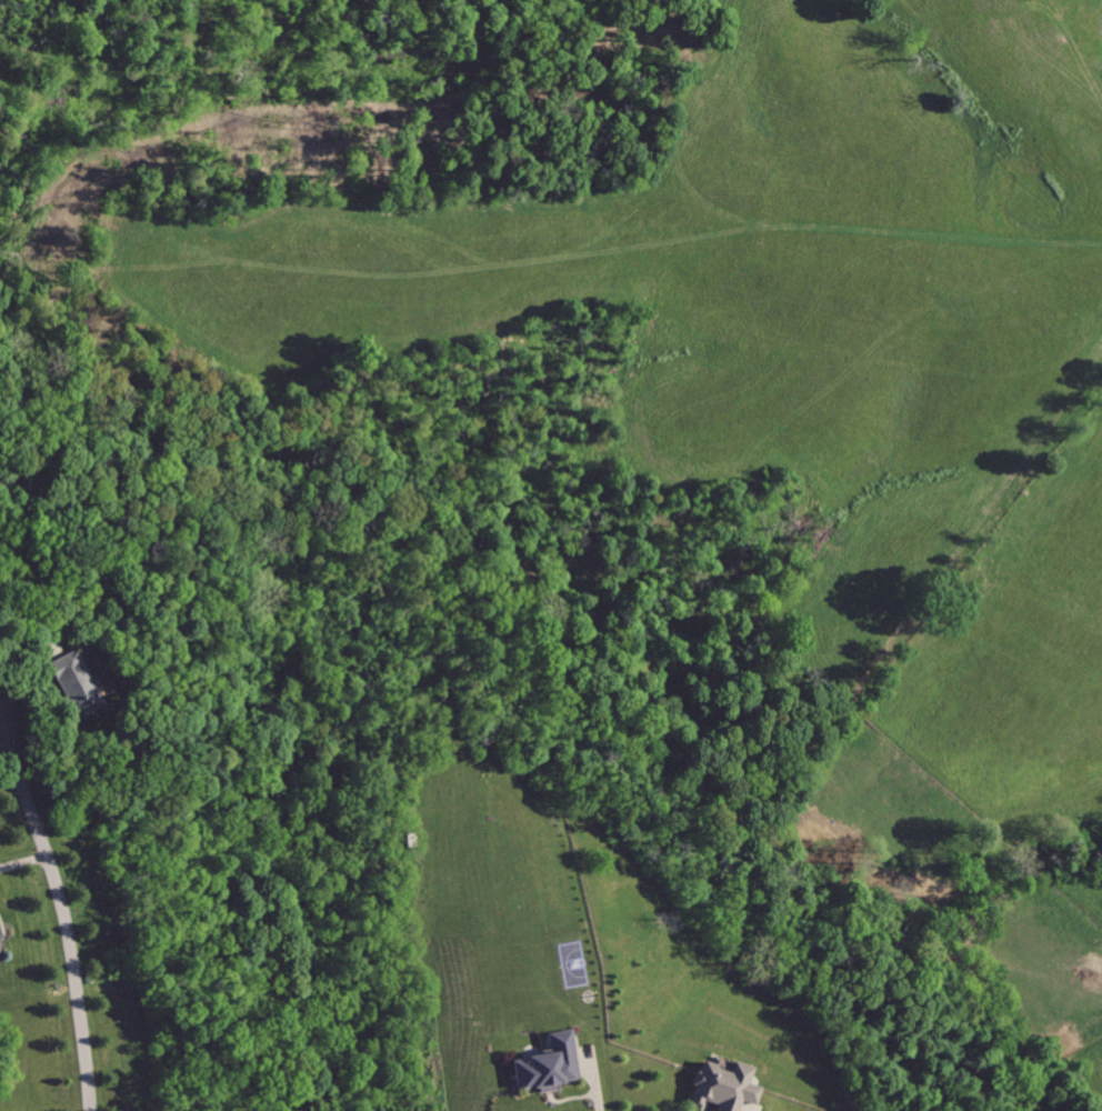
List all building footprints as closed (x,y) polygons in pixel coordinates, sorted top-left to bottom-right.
[(79,647),(47,663),(72,710),(78,707),(83,718),(109,704),(79,647)] [(512,1060),(518,1090),(540,1085),(543,1092),(565,1089),(563,1082),(582,1079),(574,1029),(549,1032),(552,1053),(512,1060)] [(741,1101),(755,1105),(760,1087),(747,1084),(751,1067),(730,1061),(727,1071),(699,1063),(688,1102),(702,1106),(703,1101),(717,1105),(715,1110),(738,1110),(741,1101)]
